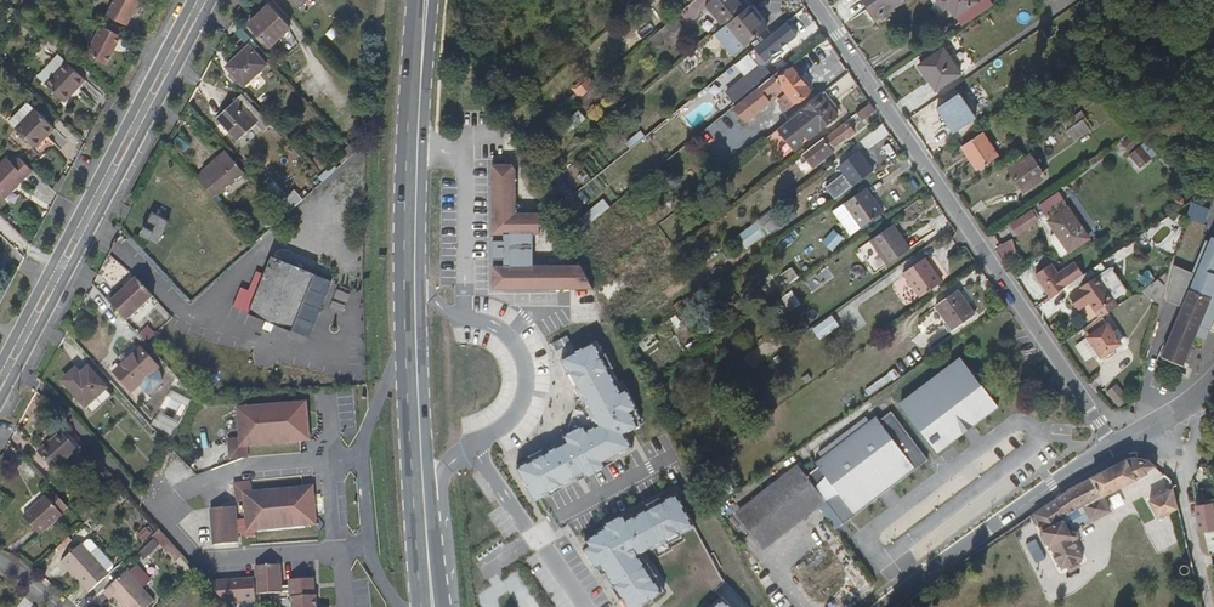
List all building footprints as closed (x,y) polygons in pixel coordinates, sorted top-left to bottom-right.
[(108,15),(127,25),(140,0),(116,0),(108,15)] [(298,9),(308,0),(290,0),(298,9)] [(748,7),(742,0),(713,0),(706,5),(724,27),(727,24),(748,7)] [(899,0),(863,0),(876,19),(901,2),(899,0)] [(956,16),(977,2),(976,0),(945,0),(956,16)] [(768,26),(751,5),(748,7),(727,24),(745,45),(768,26)] [(269,6),(250,24),(270,46),(289,28),(269,6)] [(683,25),(676,17),(658,32),(665,40),(683,25)] [(795,32),(788,22),(772,34),(729,69),(732,73),(758,53),(767,63),(778,55),(774,49),(795,32)] [(735,54),(745,45),(727,24),(724,27),(717,32),(735,54)] [(122,36),(102,26),(93,44),(94,44),(89,55),(107,65),(122,36)] [(1077,53),(1095,40),(1088,31),(1071,43),(1077,53)] [(228,67),(244,85),(265,65),(249,48),(228,67)] [(944,49),(923,63),(933,78),(929,81),(935,90),(960,73),(944,49)] [(804,74),(793,60),(772,76),(743,100),(735,107),(742,115),(780,84),(782,87),(774,94),(787,110),(812,90),(801,76),(804,74)] [(47,84),(64,101),(85,80),(67,62),(47,84)] [(933,78),(923,63),(919,65),(929,81),(933,78)] [(743,100),(772,76),(763,64),(734,88),(743,100)] [(589,77),(578,86),(585,93),(595,84),(589,77)] [(597,85),(582,98),(589,105),(603,92),(597,85)] [(366,98),(356,87),(350,92),(360,104),(366,98)] [(836,105),(825,91),(822,94),(833,108),(836,105)] [(271,125),(242,93),(230,107),(216,118),(237,141),(256,124),(263,132),(271,125)] [(833,108),(822,94),(780,128),(797,149),(839,116),(833,108)] [(975,119),(959,94),(938,108),(954,133),(975,119)] [(863,120),(875,111),(870,104),(858,114),(863,120)] [(16,129),(35,147),(54,128),(35,109),(16,129)] [(579,111),(568,121),(574,129),(586,118),(579,111)] [(1081,111),(1063,124),(1067,130),(1084,120),(1086,118),(1081,111)] [(1084,120),(1067,130),(1075,142),(1091,131),(1084,120)] [(847,121),(816,146),(823,154),(829,151),(855,131),(847,121)] [(640,130),(625,141),(630,147),(644,136),(640,130)] [(961,147),(977,171),(999,156),(983,133),(961,147)] [(355,152),(367,142),(360,134),(349,144),(355,152)] [(1125,145),(1129,152),(1140,144),(1136,137),(1125,145)] [(1129,151),(1138,167),(1155,157),(1146,142),(1129,151)] [(840,166),(854,184),(873,170),(860,151),(840,166)] [(1043,173),(1031,155),(1008,170),(1021,188),(1043,173)] [(33,170),(19,157),(13,164),(6,158),(0,165),(0,195),(2,197),(14,184),(17,187),(33,170)] [(202,184),(214,197),(243,172),(230,157),(207,177),(208,178),(202,184)] [(516,167),(490,168),(491,237),(502,237),(531,237),(540,237),(539,214),(515,214),(516,167)] [(318,176),(323,181),(329,176),(323,171),(318,176)] [(844,189),(851,184),(843,174),(837,178),(844,189)] [(5,199),(17,187),(14,184),(2,197),(5,199)] [(834,211),(851,235),(884,212),(866,188),(834,211)] [(1039,205),(1046,216),(1066,203),(1059,192),(1039,205)] [(1186,216),(1205,223),(1211,207),(1193,200),(1186,216)] [(1049,220),(1060,236),(1077,225),(1080,223),(1068,206),(1049,220)] [(595,241),(617,230),(608,211),(599,215),(596,207),(582,214),(595,241)] [(285,216),(289,212),(285,208),(281,211),(285,216)] [(1033,209),(1008,222),(1015,235),(1040,222),(1033,209)] [(268,220),(273,226),(285,216),(281,211),(280,210),(268,220)] [(763,226),(768,234),(781,225),(771,211),(760,219),(764,225),(763,226)] [(141,235),(158,243),(169,220),(153,212),(141,235)] [(1077,225),(1060,236),(1071,253),(1092,239),(1080,223),(1077,225)] [(871,241),(888,264),(910,248),(894,225),(871,241)] [(837,229),(830,233),(836,243),(843,240),(837,229)] [(1049,237),(1061,255),(1067,251),(1056,233),(1049,237)] [(531,268),(531,237),(502,237),(502,244),(490,244),(490,262),(501,262),(501,268),(531,268)] [(997,245),(1004,260),(1018,253),(1011,238),(997,245)] [(1187,257),(1175,253),(1170,267),(1190,274),(1194,261),(1187,258),(1187,257)] [(262,319),(300,334),(319,288),(321,283),(324,277),(272,256),(258,290),(243,283),(241,288),(240,288),(233,306),(262,319)] [(943,281),(926,257),(904,272),(920,297),(943,281)] [(1048,295),(1084,274),(1076,260),(1058,271),(1052,261),(1034,272),(1048,295)] [(1211,267),(1196,262),(1192,274),(1207,279),(1211,267)] [(1090,303),(1100,318),(1118,306),(1114,300),(1126,291),(1109,267),(1079,287),(1080,289),(1069,297),(1078,310),(1090,303)] [(501,268),(490,268),(490,292),(591,293),(576,268),(531,268),(501,268)] [(1141,279),(1147,287),(1156,280),(1151,273),(1141,279)] [(117,291),(109,299),(127,321),(154,296),(138,278),(120,294),(117,291)] [(1143,289),(1160,305),(1165,285),(1158,279),(1156,280),(1147,287),(1143,289)] [(1183,364),(1195,336),(1200,324),(1211,297),(1191,289),(1163,356),(1183,364)] [(937,305),(954,330),(975,315),(958,291),(937,305)] [(812,327),(819,339),(840,327),(833,315),(812,327)] [(808,326),(802,319),(792,326),(798,334),(808,326)] [(147,340),(156,335),(149,324),(140,330),(147,340)] [(1200,324),(1195,336),(1201,339),(1206,327),(1200,324)] [(1121,343),(1109,325),(1090,337),(1102,355),(1121,343)] [(1084,361),(1093,356),(1084,340),(1075,344),(1084,361)] [(623,392),(596,342),(567,357),(602,423),(590,429),(587,423),(567,434),(570,440),(519,466),(537,499),(636,447),(628,432),(642,425),(633,409),(639,406),(630,389),(623,392)] [(141,349),(115,372),(132,391),(158,368),(141,349)] [(962,359),(902,405),(938,453),(963,433),(958,427),(968,419),(973,426),(998,407),(962,359)] [(865,389),(871,396),(900,376),(893,367),(887,372),(888,374),(865,389)] [(86,407),(106,388),(88,369),(80,375),(76,370),(63,381),(86,407)] [(1117,405),(1127,397),(1116,383),(1106,391),(1117,405)] [(113,397),(106,388),(86,407),(93,414),(113,397)] [(162,422),(177,430),(191,402),(182,398),(172,418),(166,415),(162,422)] [(298,402),(245,406),(237,416),(239,437),(249,446),(301,441),(309,432),(308,411),(298,402)] [(825,499),(843,523),(928,460),(892,411),(880,421),(867,430),(864,425),(856,415),(820,443),(827,452),(831,457),(818,467),(808,475),(799,463),(772,483),(780,493),(744,520),(763,546),(818,504),(825,499)] [(867,430),(880,421),(876,416),(864,425),(867,430)] [(39,452),(55,471),(78,450),(62,431),(39,452)] [(831,457),(827,452),(815,462),(818,467),(831,457)] [(1068,490),(1034,514),(1062,567),(1070,563),(1076,560),(1083,556),(1075,540),(1079,538),(1080,535),(1077,530),(1075,529),(1074,528),(1110,510),(1102,495),(1148,473),(1147,470),(1156,465),(1150,459),(1132,457),(1089,478),(1068,490)] [(735,491),(730,483),(724,487),(729,494),(735,491)] [(736,509),(744,520),(780,493),(772,483),(736,509)] [(245,522),(255,531),(308,525),(316,516),(314,494),(304,486),(252,491),(244,501),(245,522)] [(1179,507),(1174,489),(1151,501),(1159,517),(1179,507)] [(69,507),(54,490),(47,497),(62,514),(69,507)] [(680,493),(630,519),(627,514),(609,524),(611,528),(590,539),(593,544),(588,546),(599,564),(603,561),(630,606),(640,606),(665,592),(641,552),(697,525),(680,493)] [(62,514),(47,497),(45,496),(23,516),(40,535),(63,515),(62,514)] [(836,528),(843,523),(825,499),(818,504),(836,528)] [(1200,535),(1203,535),(1213,532),(1213,519),(1212,505),(1196,508),(1200,535)] [(235,507),(210,509),(213,545),(238,543),(235,507)] [(941,541),(963,524),(956,515),(934,532),(941,541)] [(1180,519),(1172,521),(1174,530),(1182,529),(1180,519)] [(145,542),(152,533),(145,527),(138,537),(145,542)] [(161,531),(155,538),(178,559),(184,553),(161,531)] [(1203,535),(1211,564),(1213,563),(1213,532),(1203,535)] [(90,592),(109,575),(108,573),(90,553),(98,546),(92,540),(87,539),(83,544),(82,543),(62,561),(90,592)] [(90,553),(108,573),(114,568),(114,564),(98,546),(90,553)] [(293,606),(317,606),(316,595),(313,595),(311,578),(291,579),(292,585),(280,586),(279,564),(258,565),(259,593),(292,591),(293,606)] [(1190,570),(1190,569),(1190,567),(1189,566),(1188,565),(1186,564),(1184,564),(1183,565),(1182,566),(1181,568),(1181,569),(1182,571),(1183,572),(1184,573),(1186,573),(1187,573),(1189,572),(1190,570)] [(123,606),(148,606),(154,601),(127,571),(105,591),(111,599),(114,597),(123,606)] [(254,580),(241,580),(241,594),(254,593),(254,580)] [(1025,606),(1044,606),(1046,606),(1042,598),(1025,606)] [(726,599),(717,606),(733,606),(726,599)]
